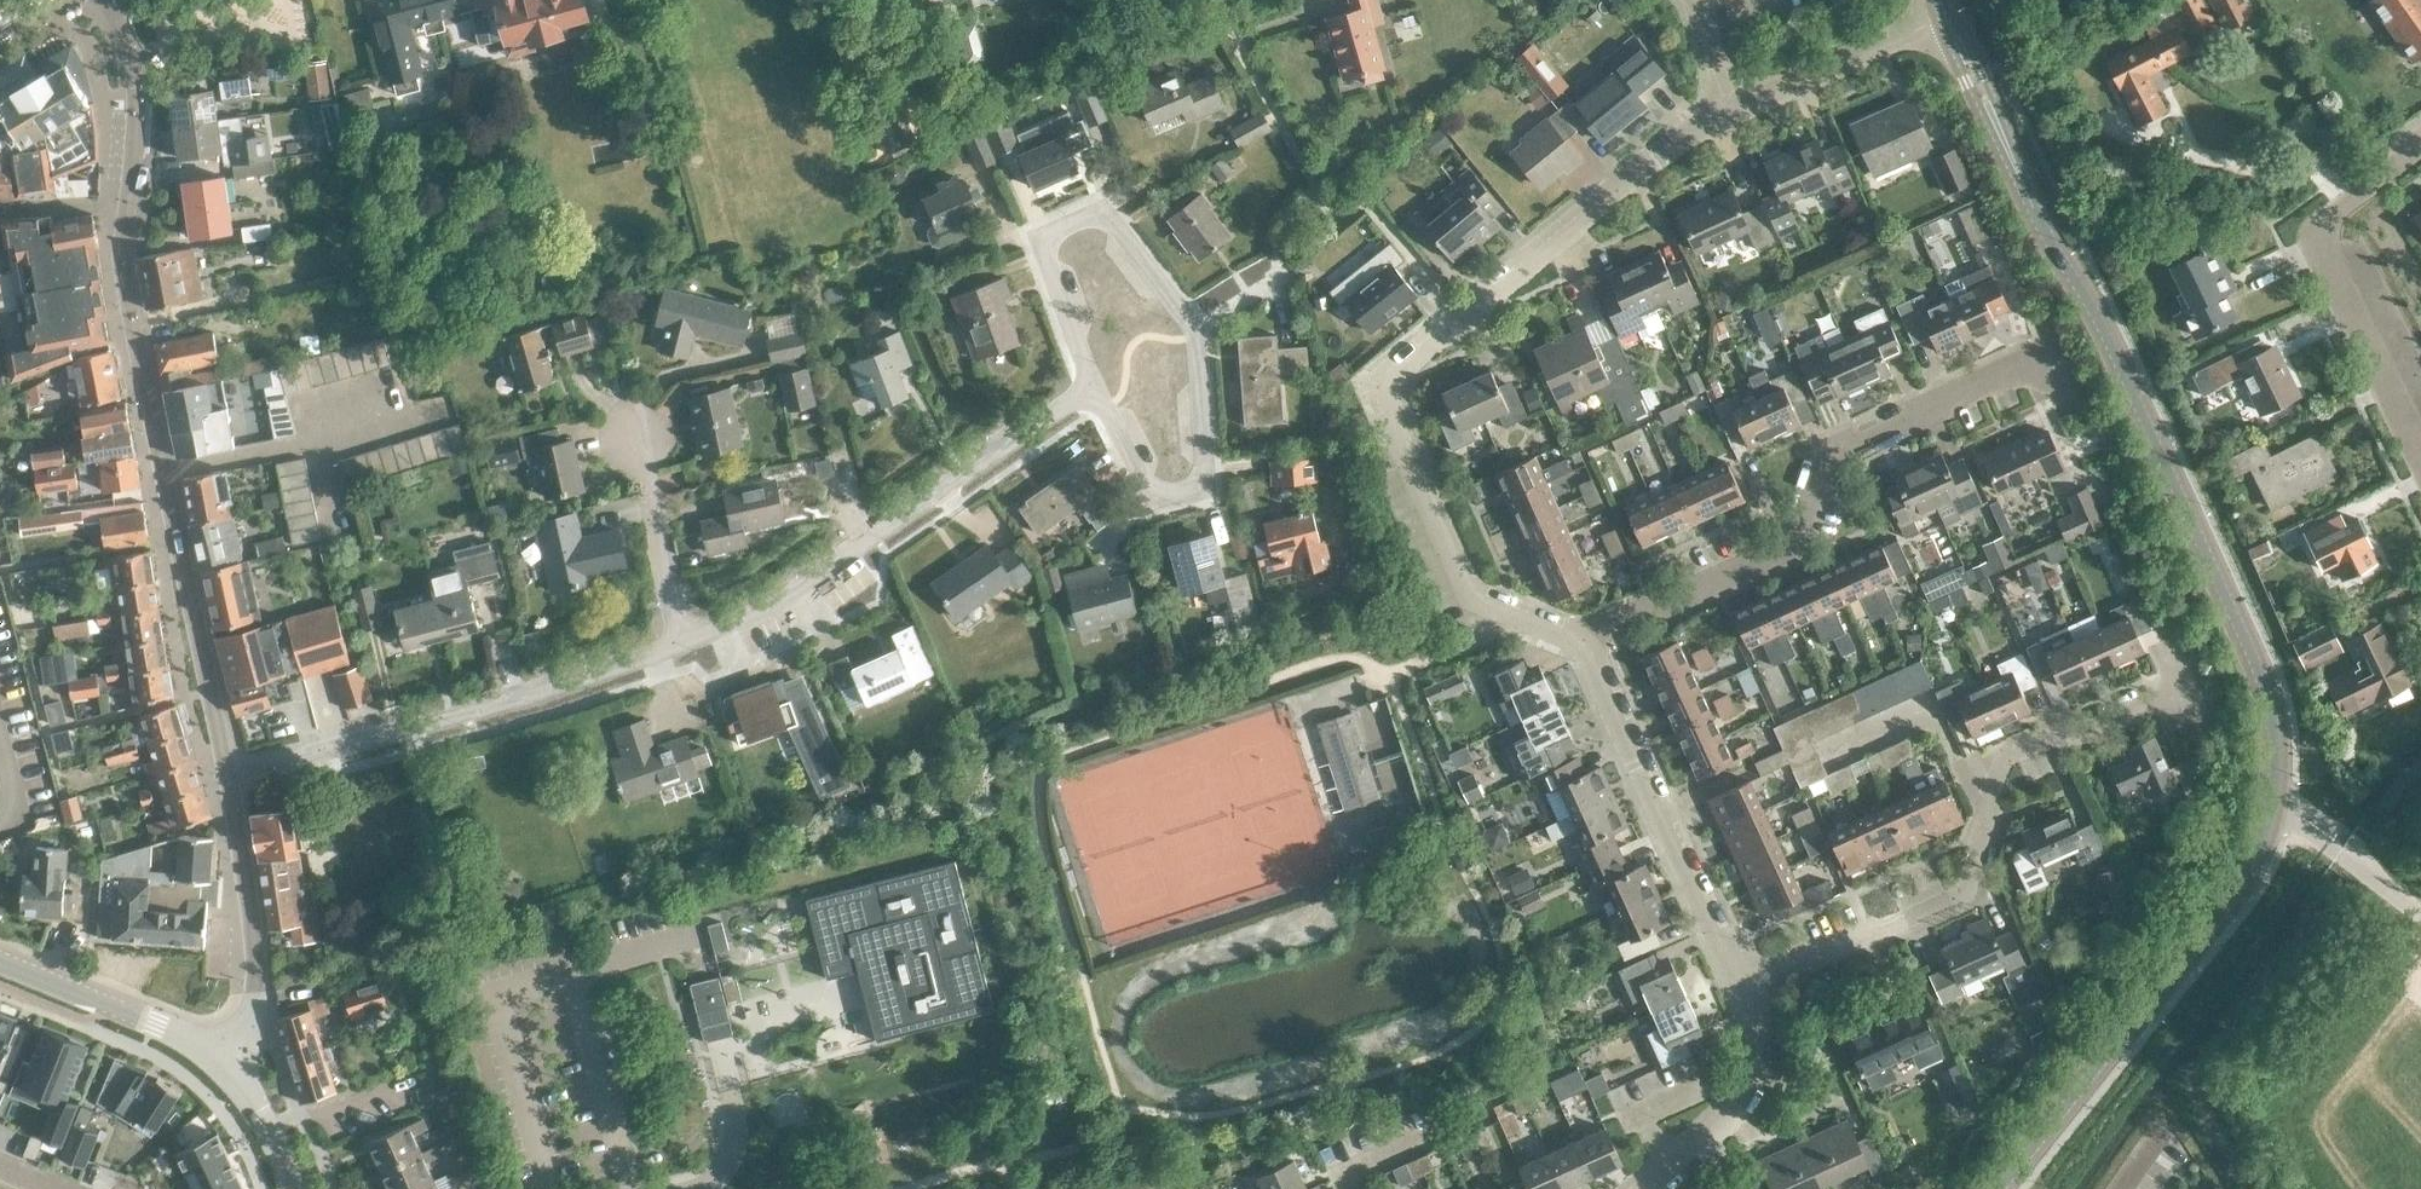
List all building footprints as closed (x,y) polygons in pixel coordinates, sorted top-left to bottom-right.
[(373,1),(391,75),(418,68),(406,20),(459,7),(457,0),(376,0),(373,1)] [(471,9),(480,43),(510,35),(513,49),(535,43),(534,39),(540,38),(543,40),(554,37),(557,33),(561,32),(567,35),(584,31),(587,26),(586,21),(586,13),(582,0),(478,0),(484,4),(484,6),(471,9)] [(1343,79),(1362,74),(1365,83),(1383,78),(1381,68),(1385,67),(1373,25),(1384,22),(1378,0),(1349,0),(1352,11),(1326,18),(1343,79)] [(2151,38),(2164,65),(2187,54),(2176,32),(2185,28),(2186,30),(2211,18),(2209,13),(2215,10),(2224,29),(2249,16),(2241,0),(2178,0),(2172,3),(2176,12),(2146,27),(2151,38)] [(2420,54),(2420,0),(2373,0),(2370,2),(2412,60),(2420,54)] [(1143,23),(1153,36),(1167,26),(1156,13),(1143,23)] [(1606,58),(1615,70),(1575,103),(1604,139),(1646,105),(1636,93),(1652,80),(1664,70),(1634,35),(1623,44),(1606,58)] [(2146,74),(2164,65),(2151,38),(2106,60),(2136,122),(2163,109),(2146,74)] [(97,116),(72,73),(83,67),(68,41),(57,48),(54,44),(40,53),(37,48),(27,55),(25,52),(23,53),(37,77),(38,77),(52,99),(44,104),(46,108),(38,113),(48,130),(53,173),(97,156),(97,116)] [(1516,57),(1551,99),(1569,85),(1534,42),(1516,57)] [(53,173),(48,130),(38,113),(46,108),(44,104),(52,99),(38,77),(37,77),(23,53),(0,66),(0,119),(14,197),(27,195),(27,193),(45,190),(45,192),(56,190),(53,173)] [(269,78),(294,75),(293,65),(268,69),(269,78)] [(223,87),(170,95),(174,126),(219,119),(216,102),(224,101),(224,97),(251,93),(248,69),(221,73),(223,87)] [(1198,115),(1224,103),(1212,75),(1187,86),(1179,69),(1136,88),(1151,123),(1193,104),(1198,115)] [(1087,120),(1105,112),(1090,76),(1072,84),(1087,120)] [(1873,172),(1930,147),(1909,98),(1852,123),(1873,172)] [(873,124),(886,153),(914,140),(901,111),(873,124)] [(1240,146),(1272,129),(1262,112),(1230,129),(1240,146)] [(219,119),(174,126),(179,157),(230,150),(232,162),(271,156),(267,132),(241,136),(238,116),(219,119)] [(1567,171),(1581,159),(1548,118),(1523,139),(1528,146),(1516,157),(1537,183),(1561,163),(1567,171)] [(14,197),(0,119),(0,196),(14,197)] [(987,127),(999,154),(1016,146),(1005,119),(987,127)] [(1071,154),(1092,145),(1082,121),(1055,133),(1058,141),(1020,157),(1034,188),(1078,169),(1071,154)] [(969,137),(967,138),(981,168),(996,162),(978,122),(965,128),(969,137)] [(1779,191),(1762,199),(1778,234),(1797,226),(1785,199),(1828,181),(1832,190),(1851,182),(1836,147),(1823,153),(1818,142),(1789,155),(1788,152),(1766,162),(1779,191)] [(1946,191),(1970,180),(1955,148),(1932,159),(1946,191)] [(261,158),(232,162),(234,177),(276,171),(274,156),(271,156),(261,158)] [(1211,166),(1222,181),(1235,172),(1224,157),(1211,166)] [(1490,218),(1503,208),(1471,169),(1444,191),(1455,204),(1429,226),(1454,257),(1480,235),(1483,239),(1498,227),(1490,218)] [(186,209),(228,203),(224,175),(182,182),(186,209)] [(964,237),(957,222),(979,212),(966,182),(926,199),(927,202),(921,205),(919,210),(922,217),(927,219),(934,216),(938,227),(932,230),(930,235),(935,246),(940,248),(964,237)] [(1756,247),(1774,239),(1758,204),(1740,212),(1730,190),(1712,198),(1713,201),(1681,215),(1697,250),(1746,227),(1756,247)] [(1199,257),(1229,234),(1209,207),(1212,205),(1202,192),(1169,218),(1177,229),(1175,231),(1189,249),(1191,247),(1199,257)] [(228,203),(186,209),(191,236),(233,230),(228,203)] [(1971,245),(1988,237),(1973,205),(1957,212),(1971,245)] [(18,309),(21,326),(27,325),(31,347),(7,351),(12,379),(73,356),(71,348),(109,341),(103,311),(106,310),(100,279),(102,279),(96,248),(99,248),(93,214),(40,224),(39,217),(0,218),(0,231),(3,230),(6,243),(19,241),(22,258),(9,261),(11,271),(0,273),(0,313),(18,309)] [(244,240),(271,236),(269,222),(242,225),(244,240)] [(1316,269),(1339,250),(1329,238),(1306,257),(1316,269)] [(2171,265),(2191,305),(2222,290),(2223,292),(2233,286),(2212,245),(2171,265)] [(192,246),(178,249),(136,258),(147,308),(203,296),(192,246)] [(1634,261),(1654,306),(1668,299),(1674,311),(1699,300),(1684,267),(1670,274),(1659,249),(1634,261)] [(1371,329),(1416,294),(1387,257),(1372,268),(1376,275),(1346,299),(1356,311),(1346,319),(1359,336),(1370,328),(1371,329)] [(1643,319),(1657,312),(1654,306),(1634,261),(1609,272),(1620,296),(1606,302),(1620,335),(1637,328),(1646,324),(1643,319)] [(1960,278),(1944,285),(1950,297),(1968,337),(1996,324),(1988,307),(2004,300),(1989,265),(1960,278)] [(1003,301),(1011,298),(1003,278),(951,298),(961,323),(967,321),(981,358),(1019,344),(1003,301)] [(743,343),(751,310),(666,287),(658,320),(668,323),(662,348),(688,355),(695,330),(743,343)] [(2191,305),(2182,309),(2195,335),(2234,316),(2223,292),(2222,290),(2191,305)] [(1968,337),(1950,297),(1929,306),(1923,293),(1897,304),(1914,343),(1930,335),(1937,351),(1968,337)] [(1844,339),(1865,384),(1890,372),(1879,346),(1895,338),(1881,306),(1853,319),(1859,332),(1844,339)] [(563,355),(593,346),(583,314),(540,326),(504,336),(519,389),(555,379),(543,340),(557,336),(563,355)] [(1627,424),(1651,414),(1619,343),(1596,353),(1579,314),(1569,318),(1575,331),(1536,349),(1560,403),(1608,381),(1616,400),(1618,399),(1622,407),(1620,408),(1627,424)] [(1728,330),(1724,319),(1713,323),(1712,344),(1719,341),(1717,335),(1728,330)] [(1821,333),(1794,346),(1808,378),(1825,370),(1837,396),(1865,384),(1844,339),(1838,326),(1821,333)] [(898,369),(911,364),(899,330),(877,339),(881,350),(850,362),(864,398),(878,393),(883,406),(909,396),(898,369)] [(159,370),(164,390),(219,379),(217,369),(193,374),(189,370),(188,367),(219,360),(213,331),(154,343),(159,370)] [(774,360),(807,353),(802,331),(769,339),(774,360)] [(385,336),(393,364),(406,360),(398,332),(385,336)] [(1272,409),(1282,409),(1277,335),(1245,337),(1246,358),(1240,359),(1244,424),(1273,422),(1272,409)] [(385,336),(371,340),(379,368),(393,364),(385,336)] [(379,368),(371,340),(358,344),(366,371),(379,368)] [(358,344),(344,347),(352,375),(366,371),(358,344)] [(331,351),(339,379),(352,375),(344,347),(331,351)] [(2262,412),(2295,396),(2271,347),(2239,363),(2234,352),(2191,373),(2201,394),(2243,374),(2262,412)] [(68,380),(68,385),(116,375),(111,351),(80,357),(74,361),(77,379),(68,380)] [(326,383),(339,379),(331,351),(318,355),(326,383)] [(318,355),(304,359),(312,387),(326,383),(318,355)] [(285,395),(299,391),(291,363),(278,367),(276,356),(243,362),(246,374),(271,369),(274,384),(265,386),(268,402),(270,402),(270,407),(269,407),(275,437),(296,434),(285,395)] [(299,391),(312,387),(304,359),(291,363),(299,391)] [(789,408),(813,402),(805,369),(782,375),(789,408)] [(1491,369),(1466,380),(1483,418),(1498,412),(1504,426),(1527,416),(1514,385),(1500,391),(1491,369)] [(1748,376),(1758,398),(1775,436),(1800,424),(1791,404),(1805,398),(1792,370),(1770,380),(1765,369),(1748,376)] [(1687,375),(1695,394),(1706,389),(1698,370),(1687,375)] [(70,395),(80,393),(82,404),(120,397),(116,375),(68,385),(70,395)] [(235,445),(222,378),(219,379),(164,390),(177,456),(235,445)] [(1705,384),(1712,399),(1723,394),(1716,379),(1705,384)] [(1470,424),(1483,418),(1466,380),(1442,391),(1452,412),(1439,418),(1453,449),(1476,439),(1470,424)] [(704,451),(738,444),(727,390),(692,397),(704,451)] [(1748,448),(1775,436),(1758,398),(1733,410),(1728,398),(1713,405),(1726,434),(1739,428),(1748,448)] [(1681,400),(1670,405),(1676,418),(1687,413),(1681,400)] [(136,454),(126,401),(82,409),(87,436),(83,437),(88,460),(136,454)] [(1676,418),(1670,405),(1658,410),(1664,423),(1676,418)] [(444,428),(453,455),(466,451),(458,424),(444,428)] [(440,460),(453,455),(444,428),(431,432),(440,460)] [(547,497),(583,489),(572,439),(561,442),(558,428),(519,436),(524,458),(538,455),(547,497)] [(1633,429),(1622,434),(1629,448),(1640,443),(1633,429)] [(2046,477),(2063,469),(2046,430),(2018,443),(2016,438),(1981,455),(1996,490),(2042,469),(2046,477)] [(431,432),(418,436),(427,464),(440,460),(431,432)] [(2271,508),(2336,476),(2315,433),(2269,455),(2262,440),(2225,458),(2233,475),(2251,466),(2271,508)] [(1629,448),(1622,434),(1611,439),(1618,453),(1629,448)] [(519,456),(515,435),(486,441),(491,462),(519,456)] [(418,436),(405,440),(413,468),(427,464),(418,436)] [(413,468),(405,440),(391,444),(400,472),(413,468)] [(391,444),(378,448),(387,476),(400,472),(391,444)] [(30,450),(33,468),(35,467),(66,462),(64,445),(30,450)] [(1571,464),(1583,458),(1579,447),(1566,452),(1571,464)] [(387,476),(378,448),(365,453),(373,480),(387,476)] [(1940,452),(1917,462),(1941,517),(1943,523),(1959,516),(1958,513),(1982,503),(1967,470),(1951,477),(1940,452)] [(365,453),(351,457),(360,485),(373,480),(365,453)] [(136,454),(88,460),(79,461),(80,472),(102,469),(105,490),(140,486),(136,454)] [(454,459),(458,474),(473,469),(469,455),(454,459)] [(1496,473),(1507,499),(1546,482),(1534,455),(1496,473)] [(276,463),(279,477),(307,471),(304,457),(276,463)] [(360,485),(351,457),(338,461),(347,489),(360,485)] [(1273,482),(1316,479),(1314,458),(1271,461),(1273,482)] [(74,461),(66,462),(35,467),(39,492),(77,486),(74,461)] [(1726,461),(1701,472),(1719,510),(1744,499),(1726,461)] [(1916,528),(1941,517),(1917,462),(1892,473),(1903,500),(1890,506),(1904,537),(1917,531),(1916,528)] [(191,524),(234,514),(225,469),(181,478),(191,524)] [(279,477),(281,490),(310,484),(307,471),(279,477)] [(1039,532),(1086,500),(1067,472),(1048,486),(1049,488),(1027,503),(1026,501),(1018,506),(1021,510),(1023,509),(1039,532)] [(1719,510),(1701,472),(1676,483),(1693,522),(1719,510)] [(1579,483),(1584,495),(1597,489),(1592,477),(1579,483)] [(745,526),(784,517),(776,481),(726,493),(731,515),(703,522),(710,551),(749,543),(745,526)] [(1557,507),(1546,482),(1507,499),(1519,525),(1557,507)] [(1676,483),(1650,495),(1668,533),(1693,522),(1676,483)] [(281,490),(284,504),(313,498),(310,484),(281,490)] [(1589,507),(1602,501),(1597,489),(1584,495),(1589,507)] [(2100,523),(2086,489),(2068,497),(2075,514),(2058,521),(2065,538),(2100,523)] [(1668,533),(1650,495),(1625,506),(1642,545),(1668,533)] [(287,518),(316,512),(313,498),(284,504),(287,518)] [(62,511),(19,517),(22,534),(64,528),(84,525),(84,522),(101,520),(105,547),(149,540),(144,510),(143,501),(87,508),(62,511)] [(1098,530),(1115,518),(1107,507),(1090,519),(1098,530)] [(1519,525),(1530,550),(1569,533),(1557,507),(1519,525)] [(1298,576),(1333,567),(1326,542),(1321,543),(1313,510),(1264,523),(1273,555),(1259,559),(1264,580),(1297,572),(1298,576)] [(287,518),(290,531),(318,525),(316,512),(287,518)] [(201,570),(241,560),(232,515),(235,514),(234,514),(191,524),(201,570)] [(603,572),(626,567),(618,529),(578,538),(573,514),(540,521),(547,553),(544,553),(553,591),(590,583),(588,573),(602,570),(603,572)] [(2311,528),(2303,532),(2321,569),(2335,562),(2343,579),(2376,564),(2367,546),(2371,544),(2358,520),(2358,519),(2346,525),(2340,514),(2311,528)] [(318,525),(290,531),(293,545),(321,539),(318,525)] [(1602,534),(1607,546),(1620,540),(1614,528),(1602,534)] [(1530,550),(1542,575),(1580,558),(1569,533),(1530,550)] [(255,542),(259,556),(287,549),(283,535),(255,542)] [(1995,571),(2015,562),(2003,535),(1983,544),(1995,571)] [(1210,536),(1173,547),(1185,590),(1207,584),(1212,603),(1227,598),(1234,625),(1258,619),(1246,573),(1222,580),(1210,536)] [(1895,576),(1910,569),(1896,539),(1881,547),(1880,544),(1854,556),(1882,616),(1885,623),(1897,618),(1882,585),(1896,578),(1895,576)] [(436,593),(448,637),(480,628),(467,583),(500,574),(491,540),(454,550),(457,564),(430,571),(436,593)] [(1612,557),(1625,551),(1620,540),(1607,546),(1612,557)] [(2049,563),(2067,555),(2062,541),(2043,549),(2049,563)] [(957,617),(1011,579),(988,545),(933,583),(957,617)] [(119,584),(155,578),(151,549),(102,557),(104,567),(116,566),(119,584)] [(1882,616),(1854,556),(1831,567),(1847,601),(1860,595),(1871,621),(1882,616)] [(1591,583),(1580,558),(1542,575),(1553,600),(1591,583)] [(241,560),(201,570),(214,629),(261,618),(248,559),(241,560)] [(68,575),(66,563),(39,567),(42,579),(68,575)] [(1048,591),(1063,588),(1057,565),(1043,569),(1048,591)] [(1126,574),(1110,579),(1106,565),(1095,568),(1066,576),(1080,627),(1137,612),(1126,574)] [(1847,601),(1831,567),(1806,578),(1833,637),(1845,632),(1833,607),(1847,601)] [(436,593),(430,571),(429,572),(436,596),(396,607),(407,648),(448,637),(436,593)] [(124,613),(160,607),(155,578),(119,584),(124,613)] [(1822,642),(1833,637),(1806,578),(1782,590),(1798,624),(1811,618),(1822,642)] [(364,629),(382,624),(371,584),(354,588),(364,629)] [(1798,624),(1782,590),(1757,601),(1784,659),(1795,654),(1785,630),(1798,624)] [(2124,614),(2098,625),(2115,662),(2141,650),(2134,635),(2150,628),(2135,597),(2120,603),(2124,614)] [(1772,665),(1784,659),(1757,601),(1732,612),(1748,647),(1761,641),(1772,665)] [(334,603),(286,617),(304,676),(331,668),(331,665),(350,659),(334,603)] [(97,606),(98,617),(111,615),(109,605),(97,606)] [(128,641),(165,635),(160,607),(124,613),(128,641)] [(2098,625),(2098,626),(2092,613),(2065,625),(2071,638),(2087,674),(2115,662),(2098,625)] [(98,617),(100,628),(113,626),(111,615),(98,617)] [(57,639),(91,633),(89,618),(53,624),(57,639)] [(273,621),(217,638),(230,688),(265,678),(273,703),(295,697),(290,680),(273,621)] [(894,633),(900,647),(854,668),(848,655),(831,662),(842,688),(858,681),(868,703),(935,672),(913,624),(894,633)] [(2359,668),(2329,683),(2343,712),(2374,697),(2375,699),(2407,683),(2401,669),(2379,624),(2345,641),(2359,668)] [(2302,660),(2338,642),(2330,626),(2294,644),(2302,660)] [(131,660),(105,663),(107,674),(131,670),(133,670),(170,666),(169,663),(165,635),(128,641),(131,660)] [(2060,687),(2087,674),(2071,638),(2045,650),(2040,640),(2025,647),(2039,678),(2053,672),(2060,687)] [(1642,656),(1654,682),(1689,666),(1677,640),(1642,656)] [(1699,671),(1713,665),(1705,645),(1691,652),(1699,671)] [(2001,676),(1983,684),(2001,724),(2028,712),(2019,691),(2035,684),(2021,652),(1996,663),(2001,676)] [(45,679),(76,674),(73,654),(42,659),(45,679)] [(1516,703),(1523,719),(1557,703),(1542,670),(1529,675),(1522,660),(1484,676),(1499,710),(1516,703)] [(1917,693),(1930,687),(1918,660),(1905,666),(1917,693)] [(107,674),(99,675),(100,690),(109,689),(109,686),(133,682),(136,700),(176,694),(171,663),(169,663),(170,666),(133,670),(131,670),(107,674)] [(345,708),(373,698),(362,664),(333,673),(345,708)] [(1700,691),(1689,666),(1654,682),(1666,707),(1700,691)] [(1892,672),(1904,699),(1917,693),(1905,666),(1892,672)] [(1431,703),(1467,687),(1459,671),(1424,687),(1431,703)] [(1892,672),(1853,690),(1865,717),(1904,699),(1892,672)] [(100,692),(98,675),(70,678),(72,696),(100,692)] [(265,678),(230,688),(237,714),(272,704),(272,703),(273,703),(265,678)] [(783,678),(724,698),(737,738),(789,720),(796,735),(822,793),(851,781),(834,744),(830,746),(800,681),(786,688),(783,678)] [(2001,724),(1983,684),(1964,692),(1959,681),(1934,692),(1948,723),(1963,717),(1972,737),(2001,724)] [(1813,708),(1825,735),(1865,717),(1853,690),(1813,708)] [(1711,715),(1700,691),(1666,707),(1677,731),(1711,715)] [(1722,718),(1735,712),(1727,693),(1713,699),(1722,718)] [(125,751),(186,732),(177,703),(141,714),(144,724),(132,727),(135,736),(104,746),(106,756),(125,751)] [(1530,734),(1514,742),(1505,746),(1509,754),(1518,750),(1524,763),(1515,767),(1520,780),(1566,759),(1559,743),(1572,737),(1557,703),(1523,719),(1530,734)] [(1800,714),(1811,740),(1811,741),(1825,735),(1813,708),(1800,714)] [(1346,810),(1382,798),(1353,711),(1318,723),(1346,810)] [(1800,714),(1773,726),(1783,749),(1785,752),(1811,740),(1800,714)] [(1722,739),(1711,715),(1677,731),(1688,755),(1722,739)] [(653,748),(643,720),(616,729),(620,743),(624,757),(613,761),(616,770),(615,770),(620,784),(619,784),(621,791),(623,790),(626,799),(659,788),(657,782),(712,763),(706,744),(691,749),(686,737),(653,748)] [(125,751),(106,756),(109,766),(131,760),(131,759),(141,756),(138,747),(150,744),(155,760),(145,763),(149,774),(158,771),(195,759),(186,732),(125,751)] [(1906,737),(1892,744),(1900,762),(1914,792),(1933,834),(1961,821),(1942,779),(1928,786),(1925,780),(1914,756),(1906,737)] [(1732,760),(1722,739),(1688,755),(1697,776),(1732,760)] [(2150,793),(2171,783),(2151,739),(2129,749),(2133,757),(2111,766),(2123,792),(2145,782),(2150,793)] [(1792,769),(1818,757),(1811,741),(1811,740),(1785,752),(1789,762),(1792,769)] [(1739,757),(1753,751),(1749,741),(1735,748),(1739,757)] [(1887,768),(1900,762),(1892,744),(1879,750),(1887,768)] [(1789,762),(1785,752),(1783,749),(1755,762),(1761,775),(1789,762)] [(1800,787),(1823,776),(1831,794),(1844,788),(1836,770),(1826,774),(1818,757),(1792,769),(1800,787)] [(1572,814),(1615,795),(1602,766),(1585,773),(1578,758),(1541,774),(1548,790),(1559,785),(1572,814)] [(167,799),(203,787),(195,759),(158,771),(167,798),(167,799)] [(1844,788),(1857,782),(1848,764),(1836,770),(1844,788)] [(2188,764),(2174,771),(2187,801),(2201,795),(2188,764)] [(1458,780),(1469,803),(1485,795),(1474,773),(1458,780)] [(1750,781),(1708,800),(1720,827),(1721,829),(1763,810),(1762,808),(1750,781)] [(167,799),(167,798),(165,798),(171,817),(149,823),(152,833),(213,814),(205,787),(203,787),(167,799)] [(140,791),(145,807),(155,804),(150,788),(140,791)] [(1904,848),(1933,834),(1914,792),(1885,805),(1904,848)] [(1627,823),(1615,795),(1572,814),(1546,826),(1552,841),(1578,829),(1585,843),(1574,847),(1582,864),(1618,848),(1611,830),(1627,823)] [(1885,805),(1857,818),(1876,860),(1904,848),(1885,805)] [(260,858),(301,852),(291,806),(252,813),(255,829),(260,858)] [(1803,841),(1821,833),(1809,807),(1791,815),(1803,841)] [(1763,810),(1721,829),(1734,857),(1776,838),(1763,810)] [(2022,832),(2027,845),(2016,850),(2019,858),(2012,861),(2026,892),(2046,883),(2037,863),(2071,848),(2078,863),(2104,851),(2091,822),(2074,830),(2066,812),(2022,832)] [(1848,874),(1876,860),(1857,818),(1828,832),(1848,874)] [(1484,834),(1492,852),(1511,844),(1503,825),(1484,834)] [(203,946),(212,838),(182,835),(179,873),(151,870),(153,843),(106,857),(103,857),(96,935),(111,936),(111,938),(203,946)] [(1776,838),(1734,857),(1747,886),(1789,866),(1776,838)] [(23,876),(21,911),(63,914),(63,907),(72,908),(90,910),(92,891),(99,892),(101,841),(76,840),(76,844),(65,843),(65,848),(37,846),(35,877),(23,876)] [(301,852),(260,858),(262,870),(265,889),(291,885),(305,882),(301,852)] [(1609,915),(1618,911),(1655,895),(1650,885),(1654,883),(1646,865),(1629,873),(1621,856),(1585,873),(1593,889),(1606,883),(1614,900),(1604,904),(1609,915)] [(955,861),(806,899),(827,979),(858,970),(876,1040),(994,1010),(955,861)] [(1508,875),(1518,898),(1538,889),(1540,888),(1529,865),(1508,875)] [(1789,866),(1747,886),(1760,915),(1779,906),(1785,920),(1830,899),(1824,886),(1802,895),(1789,866)] [(2100,874),(2119,917),(2137,909),(2118,866),(2100,874)] [(291,885),(265,889),(271,929),(302,925),(304,942),(322,939),(314,881),(305,882),(291,885)] [(1545,903),(1538,889),(1518,898),(1525,913),(1545,903)] [(1654,929),(1672,921),(1663,901),(1658,903),(1655,895),(1618,911),(1631,938),(1618,944),(1626,961),(1661,945),(1654,929)] [(2002,962),(2008,974),(2003,976),(2018,1008),(2049,993),(2034,962),(2023,967),(2007,932),(1993,938),(1984,918),(1966,926),(1970,935),(1942,948),(1952,970),(1930,980),(1942,1006),(1964,996),(1958,983),(2002,962)] [(721,922),(708,925),(715,953),(728,949),(721,922)] [(1646,998),(1653,1012),(1687,997),(1672,964),(1659,969),(1652,954),(1615,971),(1631,1005),(1646,998)] [(734,973),(721,976),(728,1004),(741,1001),(734,973)] [(719,976),(690,984),(694,999),(704,1042),(706,1042),(733,1035),(719,977),(719,976)] [(353,1016),(387,1006),(379,979),(345,989),(353,1016)] [(313,1016),(330,1010),(325,993),(308,999),(311,1007),(277,1018),(276,1019),(303,1100),(337,1090),(313,1016)] [(1689,1037),(1702,1031),(1687,997),(1653,1012),(1660,1028),(1644,1036),(1659,1069),(1691,1054),(1695,1052),(1689,1037)] [(31,1028),(17,1023),(19,1018),(0,1010),(0,1102),(31,1028)] [(1873,1026),(1846,1039),(1863,1074),(1866,1073),(1873,1087),(1895,1076),(1889,1062),(1911,1051),(1918,1066),(1921,1065),(1941,1055),(1923,1018),(1904,1027),(1898,1014),(1883,1021),(1880,1016),(1870,1021),(1873,1026)] [(23,1060),(15,1080),(57,1097),(42,1136),(62,1144),(78,1104),(66,1099),(87,1047),(45,1029),(31,1063),(23,1060)] [(115,1059),(101,1091),(119,1103),(117,1106),(137,1119),(141,1113),(160,1125),(177,1098),(180,1092),(158,1078),(153,1085),(143,1079),(147,1073),(115,1059)] [(1939,1072),(1955,1106),(1973,1097),(1957,1064),(1939,1072)] [(1568,1073),(1575,1090),(1587,1085),(1579,1068),(1568,1073)] [(1534,1089),(1523,1094),(1530,1110),(1541,1105),(1534,1089)] [(1530,1110),(1523,1094),(1512,1099),(1519,1115),(1530,1110)] [(382,1168),(423,1150),(415,1132),(427,1126),(423,1117),(370,1140),(382,1168)] [(1822,1185),(1867,1164),(1847,1120),(1803,1141),(1822,1185)] [(74,1124),(61,1156),(86,1166),(99,1134),(74,1124)] [(1483,1127),(1473,1132),(1481,1149),(1491,1144),(1483,1127)] [(1605,1128),(1577,1141),(1593,1177),(1621,1164),(1605,1128)] [(1481,1149),(1473,1132),(1462,1137),(1469,1154),(1481,1149)] [(176,1152),(186,1174),(198,1168),(208,1188),(245,1188),(242,1183),(228,1155),(218,1133),(176,1152)] [(1593,1177),(1577,1141),(1550,1153),(1566,1188),(1593,1177)] [(1803,1141),(1759,1160),(1772,1188),(1813,1188),(1822,1185),(1803,1141)] [(382,1168),(391,1188),(407,1188),(435,1177),(427,1160),(440,1154),(435,1144),(423,1150),(382,1168)] [(1428,1152),(1417,1158),(1424,1174),(1436,1169),(1428,1152)] [(1550,1153),(1521,1167),(1527,1180),(1531,1188),(1566,1188),(1550,1153)] [(1414,1179),(1424,1174),(1417,1158),(1407,1162),(1414,1179)] [(1295,1161),(1260,1177),(1265,1188),(1308,1188),(1295,1161)] [(447,1171),(435,1177),(407,1188),(455,1188),(447,1171)] [(1508,1188),(1531,1188),(1527,1180),(1508,1188)]
